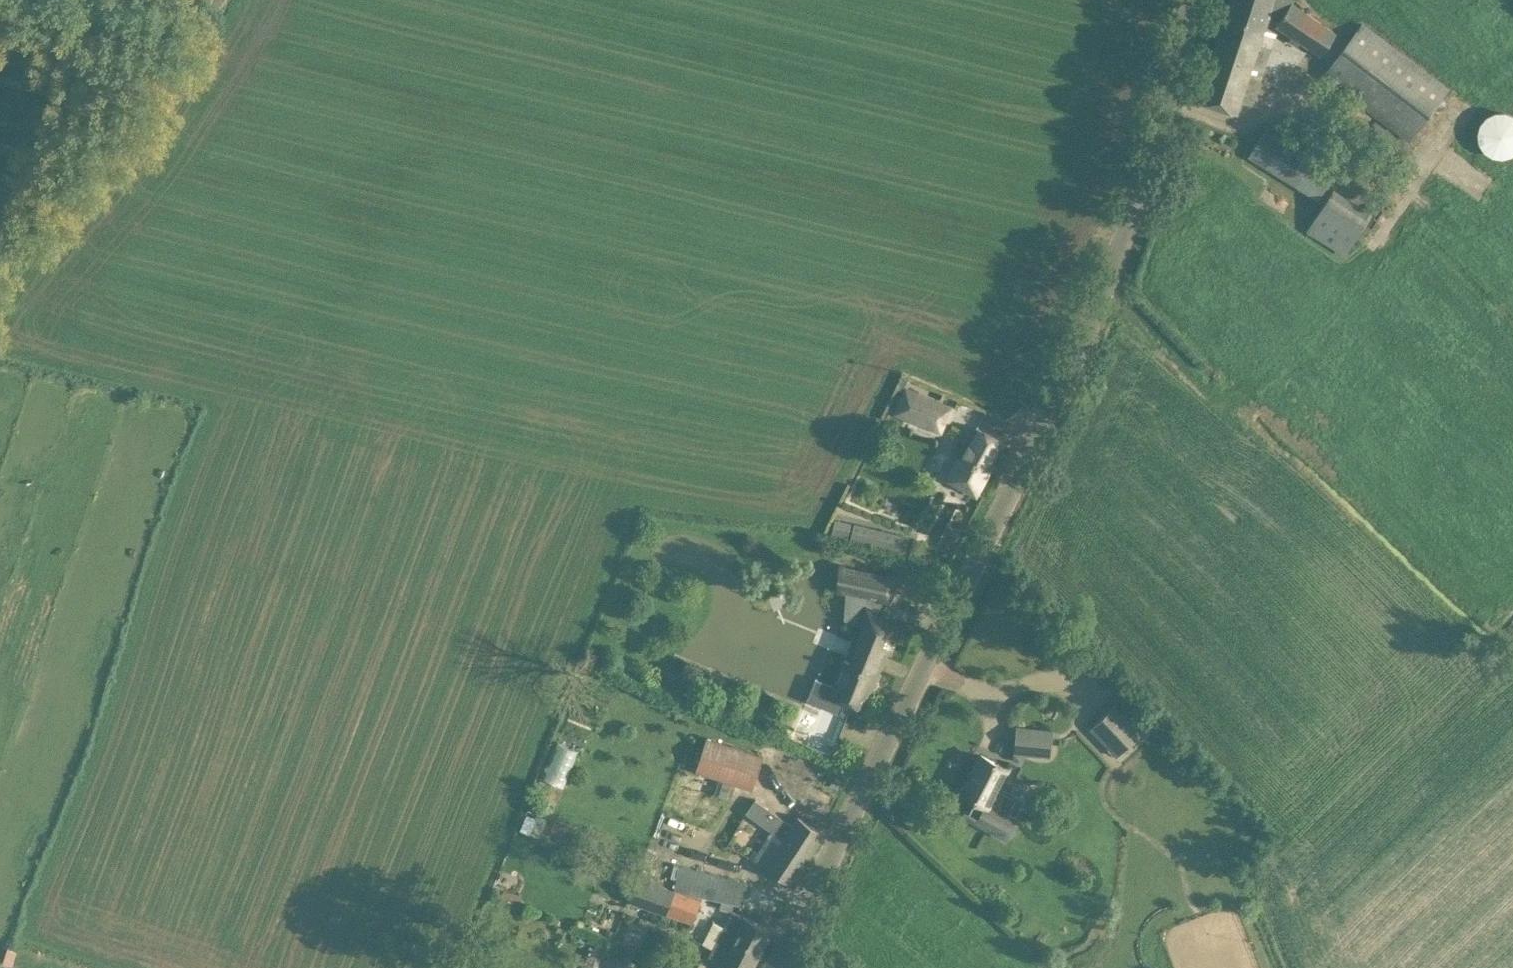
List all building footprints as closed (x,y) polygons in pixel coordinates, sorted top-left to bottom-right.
[(1198,99),(1217,106),(1237,111),(1241,100),(1252,104),(1277,31),(1266,27),(1271,14),(1280,18),(1281,18),(1276,26),(1319,54),(1335,33),(1293,2),(1294,0),(1231,0),(1198,99)] [(1362,21),(1322,74),(1408,140),(1448,87),(1449,86),(1398,48),(1362,21)] [(1356,134),(1369,118),(1350,103),(1337,119),(1356,134)] [(1512,154),(1512,153),(1512,114),(1504,112),(1496,111),(1487,115),(1480,123),(1477,133),(1479,142),(1484,150),(1492,156),(1501,157),(1512,154)] [(1373,120),(1359,138),(1393,164),(1407,147),(1373,120)] [(1318,198),(1336,169),(1282,138),(1265,128),(1248,156),(1265,166),(1318,198)] [(1334,189),(1306,229),(1344,255),(1371,214),(1334,189)] [(906,388),(896,412),(940,431),(950,407),(906,388)] [(916,426),(905,445),(939,464),(950,445),(916,426)] [(976,426),(947,478),(975,494),(1004,441),(976,426)] [(842,519),(839,533),(847,535),(850,521),(842,519)] [(850,536),(850,537),(906,550),(909,535),(854,521),(850,536)] [(844,659),(834,685),(848,691),(844,700),(864,707),(878,670),(886,651),(889,653),(891,647),(893,642),(895,636),(896,630),(897,624),(876,613),(884,599),(890,600),(897,576),(848,565),(848,567),(847,571),(846,591),(844,618),(863,626),(849,661),(844,659)] [(588,651),(583,663),(597,668),(602,656),(588,651)] [(1115,705),(1093,726),(1119,753),(1141,732),(1115,705)] [(1017,727),(1014,751),(1038,754),(1039,739),(1051,740),(1052,731),(1017,727)] [(706,737),(696,770),(719,778),(736,783),(752,788),(762,755),(706,737)] [(561,787),(579,749),(559,740),(541,778),(561,787)] [(981,754),(961,792),(979,800),(972,814),(981,818),(979,822),(978,822),(978,823),(988,828),(1004,836),(1014,817),(1008,813),(1015,798),(997,788),(1007,768),(981,754)] [(719,778),(714,793),(731,798),(736,783),(719,778)] [(755,798),(745,810),(771,829),(768,834),(807,859),(824,833),(793,812),(788,820),(755,798)] [(765,839),(752,858),(792,884),(807,859),(772,837),(768,834),(765,839)] [(587,860),(582,867),(596,875),(600,868),(587,860)] [(744,879),(679,863),(673,889),(702,900),(703,897),(739,903),(744,879)] [(620,871),(618,878),(633,883),(636,876),(620,871)] [(693,921),(702,900),(673,889),(636,876),(633,883),(628,901),(693,921)] [(702,943),(713,949),(710,955),(720,960),(719,962),(731,967),(752,967),(772,930),(754,921),(744,915),(733,910),(724,927),(713,922),(702,943)] [(631,917),(623,937),(641,944),(649,925),(631,917)] [(638,961),(588,944),(580,967),(636,967),(638,961)] [(678,964),(683,951),(668,946),(663,959),(678,964)]
